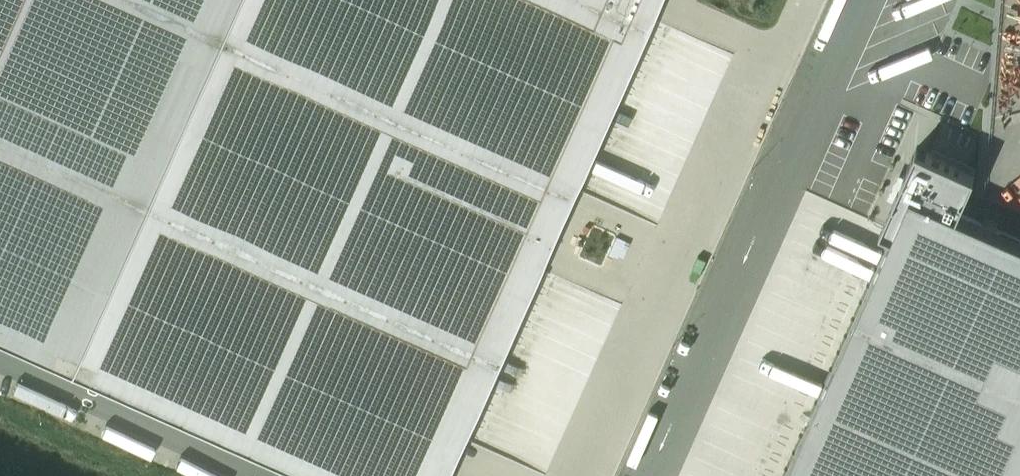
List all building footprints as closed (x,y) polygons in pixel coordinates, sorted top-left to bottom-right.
[(9,336),(46,352),(69,363),(232,0),(0,0),(0,332),(9,336)] [(69,363),(322,475),(439,475),(652,0),(232,0),(69,363)] [(784,475),(1019,475),(1019,240),(958,212),(975,173),(917,146),(893,199),(881,226),(893,232),(784,475)]
